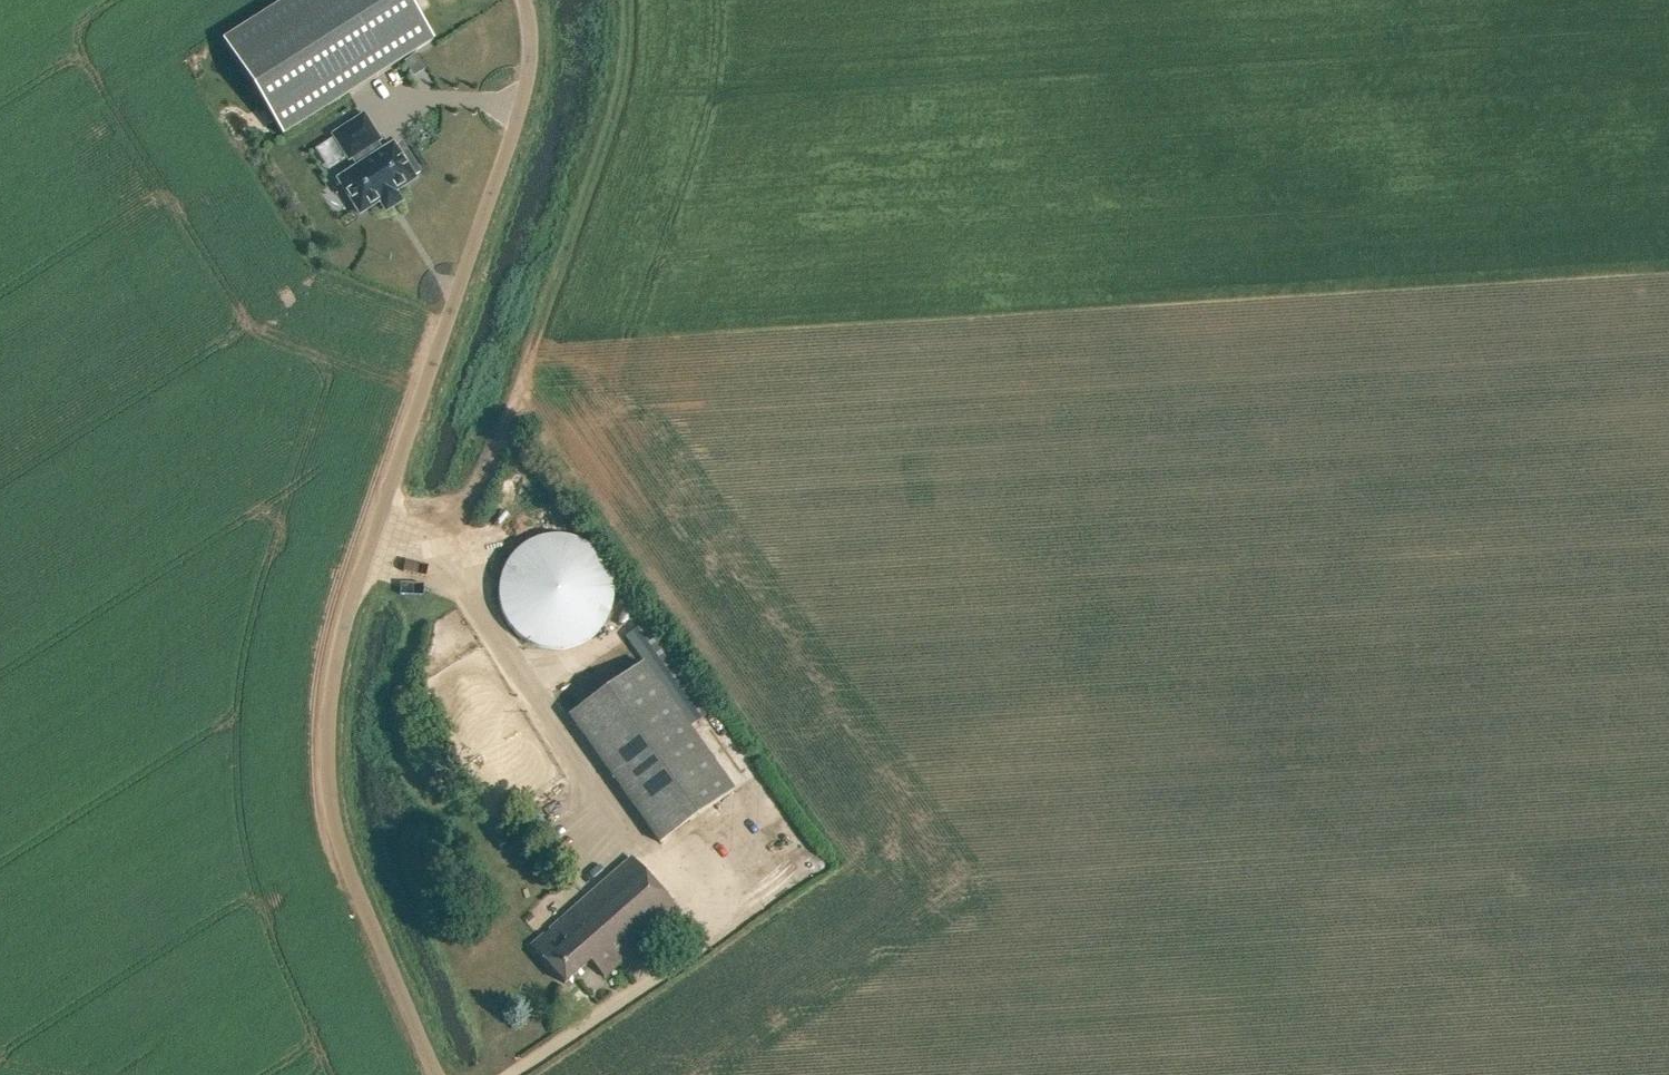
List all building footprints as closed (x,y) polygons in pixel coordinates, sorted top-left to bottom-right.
[(408,0),(286,0),(223,40),(282,135),(433,40),(408,0)] [(365,120),(335,138),(350,163),(352,162),(358,171),(348,178),(340,183),(349,199),(359,214),(379,202),(387,213),(401,204),(394,192),(414,180),(413,177),(419,173),(409,156),(401,144),(395,148),(385,155),(379,145),(381,144),(365,120)] [(496,585),(496,593),(496,601),(498,609),(500,616),(504,623),(508,630),(513,636),(519,641),(526,645),(533,649),(541,651),(549,653),(557,653),(564,652),(572,650),(580,648),(587,644),(593,639),(599,634),(604,628),(608,621),(611,613),(613,606),(614,598),(614,590),(613,582),(611,575),(608,567),(604,560),(599,554),(594,549),(587,544),(580,540),(573,537),(565,535),(557,534),(550,534),(542,536),(534,538),(527,541),(520,546),(514,551),(509,556),(504,563),(501,570),(498,577),(496,585)] [(568,715),(659,843),(733,791),(642,663),(568,715)] [(630,858),(530,946),(564,984),(590,961),(604,977),(678,911),(630,858)]
